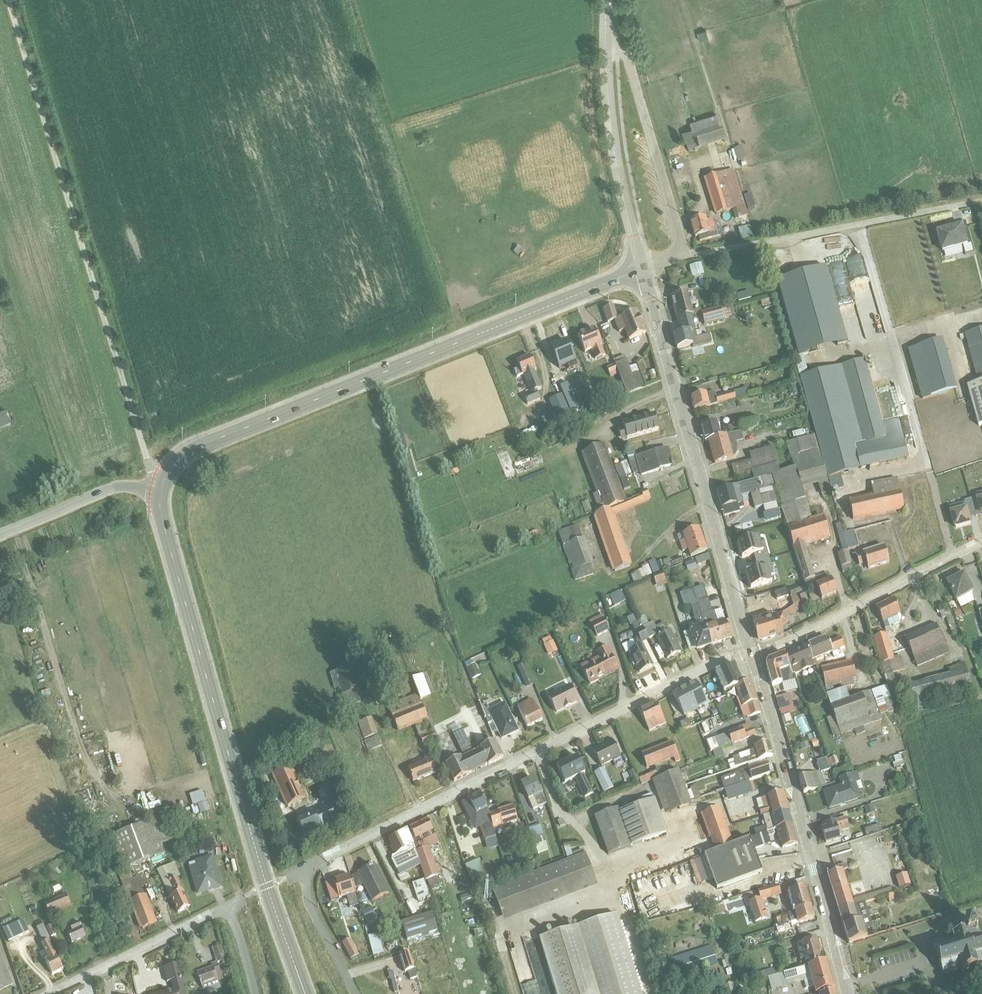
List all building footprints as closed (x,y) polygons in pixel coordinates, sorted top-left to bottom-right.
[(706,30),(698,32),(700,41),(709,38),(706,30)] [(692,128),(681,131),(688,153),(699,150),(699,151),(726,143),(717,113),(690,122),(692,128)] [(734,170),(703,179),(715,216),(733,211),(741,240),(753,236),(747,217),(748,216),(734,170)] [(706,218),(691,223),(695,238),(698,238),(700,243),(723,236),(720,224),(718,222),(714,223),(713,220),(707,222),(706,218)] [(953,230),(938,234),(940,240),(943,253),(963,248),(965,256),(974,254),(967,224),(953,227),(953,230)] [(519,247),(513,253),(518,258),(519,257),(520,258),(526,253),(519,247)] [(878,307),(864,251),(846,255),(861,311),(878,307)] [(707,271),(716,269),(713,259),(705,262),(707,271)] [(701,264),(689,268),(692,279),(704,276),(701,264)] [(825,268),(777,282),(799,357),(794,358),(832,494),(845,490),(841,476),(908,460),(899,420),(882,423),(865,360),(808,376),(802,357),(847,344),(825,268)] [(750,292),(737,295),(738,303),(751,299),(750,292)] [(692,317),(702,314),(701,310),(693,312),(687,294),(671,298),(674,310),(674,311),(675,315),(675,316),(677,321),(692,317)] [(769,300),(761,302),(763,309),(771,307),(769,300)] [(613,306),(603,310),(608,324),(614,322),(619,334),(624,332),(628,342),(646,335),(637,313),(617,320),(613,306)] [(729,307),(702,314),(705,328),(725,323),(724,321),(732,318),(729,307)] [(599,317),(537,343),(545,362),(607,336),(599,317)] [(692,317),(677,321),(681,335),(673,337),(677,351),(692,347),(693,349),(711,344),(709,336),(697,339),(692,317)] [(965,335),(979,384),(968,387),(979,427),(981,427),(981,331),(965,335)] [(944,341),(908,351),(922,401),(958,390),(944,341)] [(519,370),(514,372),(519,386),(514,388),(518,398),(531,392),(524,377),(536,371),(530,357),(517,363),(519,370)] [(624,357),(613,361),(626,396),(645,388),(637,366),(629,369),(624,357)] [(567,366),(544,374),(551,393),(574,384),(567,366)] [(730,379),(719,382),(721,388),(734,385),(734,382),(731,383),(730,379)] [(795,386),(787,388),(789,395),(797,393),(795,386)] [(715,393),(691,400),(694,412),(749,397),(747,389),(716,397),(715,393)] [(562,396),(548,402),(556,418),(569,413),(562,396)] [(647,410),(617,418),(622,438),(653,430),(647,410)] [(0,415),(0,430),(11,426),(7,413),(0,415)] [(755,416),(738,420),(741,433),(758,428),(755,416)] [(733,435),(734,435),(732,427),(723,429),(724,434),(720,435),(717,423),(701,427),(705,443),(708,442),(733,435)] [(805,429),(795,434),(797,439),(807,434),(805,429)] [(734,435),(733,435),(735,444),(744,442),(741,433),(734,435)] [(733,435),(708,442),(715,465),(733,460),(738,453),(735,444),(733,435)] [(754,482),(771,477),(772,477),(781,507),(795,552),(803,578),(806,587),(807,591),(817,588),(822,601),(836,595),(828,575),(816,579),(805,548),(830,540),(823,516),(812,519),(806,501),(805,501),(802,490),(818,486),(822,497),(831,495),(815,436),(786,445),(790,459),(791,458),(793,469),(780,472),(778,465),(751,472),(754,482)] [(596,515),(626,503),(604,445),(581,454),(597,496),(599,495),(603,506),(593,509),(596,515)] [(751,472),(778,465),(778,464),(774,448),(749,455),(751,462),(731,467),(734,477),(751,472)] [(635,452),(626,455),(634,476),(639,474),(641,478),(660,473),(660,472),(674,468),(672,463),(668,450),(635,459),(634,457),(636,456),(635,452)] [(536,455),(536,465),(544,465),(544,455),(536,455)] [(621,465),(615,468),(620,480),(621,480),(625,491),(630,489),(626,479),(632,477),(631,475),(632,475),(627,462),(621,464),(621,465)] [(546,468),(524,478),(525,481),(548,471),(546,468)] [(771,477),(754,482),(717,492),(722,510),(724,517),(740,513),(740,511),(744,509),(741,498),(750,496),(754,511),(763,508),(765,515),(778,512),(772,489),(775,489),(771,477)] [(873,495),(848,500),(853,523),(904,512),(897,479),(871,485),(873,495)] [(964,484),(974,517),(981,515),(981,479),(964,484)] [(626,503),(596,515),(593,516),(613,574),(632,567),(615,516),(651,501),(646,490),(640,493),(642,496),(626,503)] [(591,500),(585,501),(586,514),(593,513),(591,500)] [(848,552),(843,534),(841,524),(835,526),(843,553),(837,555),(843,575),(854,572),(848,552)] [(578,526),(558,533),(575,583),(594,576),(591,567),(594,566),(584,539),(582,540),(578,526)] [(538,529),(529,533),(531,539),(541,534),(538,529)] [(699,530),(677,538),(683,554),(688,552),(690,559),(707,553),(699,530)] [(843,534),(848,552),(859,549),(856,537),(855,537),(853,531),(843,534)] [(883,547),(856,556),(859,567),(866,565),(868,571),(889,564),(883,547)] [(807,591),(806,587),(790,593),(791,596),(790,596),(785,583),(803,578),(795,552),(755,564),(768,607),(770,607),(772,611),(783,608),(785,612),(778,616),(773,617),(770,618),(776,637),(783,635),(781,627),(788,623),(785,617),(802,608),(795,596),(807,591)] [(708,554),(683,564),(685,570),(709,559),(708,554)] [(670,560),(663,563),(666,570),(683,563),(681,559),(671,563),(670,560)] [(638,573),(631,576),(634,586),(642,583),(642,582),(646,580),(646,579),(652,576),(648,565),(641,568),(642,570),(638,572),(638,573)] [(663,573),(653,578),(657,590),(667,586),(663,573)] [(965,576),(949,584),(962,608),(976,601),(974,594),(965,576)] [(711,646),(696,601),(691,588),(681,591),(682,594),(680,595),(684,609),(690,607),(696,623),(688,626),(690,632),(697,650),(711,646)] [(621,593),(610,598),(615,608),(626,603),(621,593)] [(696,601),(711,646),(732,639),(725,620),(718,623),(714,612),(712,613),(707,598),(696,601)] [(888,685),(889,691),(898,687),(896,679),(895,680),(893,674),(905,670),(901,655),(895,657),(888,634),(892,632),(890,627),(900,622),(901,617),(894,600),(876,608),(885,629),(886,633),(873,637),(888,685)] [(943,607),(939,609),(943,619),(946,618),(952,634),(959,632),(955,621),(949,609),(944,610),(943,607)] [(718,623),(725,620),(722,610),(714,612),(718,623)] [(770,618),(773,617),(772,613),(756,618),(758,622),(754,624),(758,640),(762,641),(776,637),(770,618)] [(602,615),(589,621),(596,636),(609,630),(602,615)] [(640,621),(649,639),(656,635),(667,659),(681,653),(670,631),(669,631),(665,623),(656,627),(654,622),(649,624),(645,616),(638,619),(640,621)] [(649,639),(640,621),(632,625),(637,634),(636,647),(633,640),(622,645),(625,653),(629,651),(640,673),(653,666),(642,643),(649,640),(649,639)] [(917,705),(926,703),(972,691),(965,662),(956,664),(956,666),(949,668),(950,674),(942,676),(937,659),(949,654),(937,624),(905,637),(917,667),(920,666),(924,681),(909,685),(914,706),(917,705)] [(625,641),(633,638),(630,632),(622,635),(625,641)] [(697,650),(690,632),(684,634),(690,652),(697,650)] [(550,637),(542,641),(544,645),(548,655),(558,651),(553,641),(552,641),(550,637)] [(807,646),(814,667),(818,665),(816,660),(832,653),(834,658),(843,654),(841,649),(845,647),(841,638),(829,643),(827,638),(826,637),(807,646)] [(794,651),(785,654),(788,663),(793,675),(795,674),(814,667),(807,646),(794,651)] [(603,675),(618,668),(608,647),(595,653),(597,658),(581,666),(590,684),(598,680),(597,678),(603,675)] [(788,663),(785,654),(768,661),(766,665),(772,686),(782,684),(795,680),(797,680),(795,674),(793,675),(788,663)] [(465,663),(471,680),(481,675),(478,669),(475,664),(473,665),(471,660),(465,663)] [(852,660),(821,668),(827,694),(834,692),(833,687),(841,685),(842,689),(854,686),(853,680),(856,679),(852,660)] [(525,664),(517,667),(527,688),(534,685),(525,664)] [(735,687),(742,684),(734,664),(716,672),(724,692),(735,687)] [(352,667),(330,673),(340,709),(361,703),(358,692),(359,691),(352,667)] [(618,668),(603,675),(604,678),(619,670),(618,668)] [(418,695),(420,700),(431,696),(422,675),(412,679),(418,695)] [(795,680),(782,684),(784,693),(798,689),(795,680)] [(742,684),(735,687),(739,698),(742,708),(747,706),(751,716),(760,713),(757,702),(749,681),(742,684)] [(686,688),(697,709),(707,704),(696,682),(686,688)] [(557,691),(548,696),(556,713),(565,709),(570,707),(570,706),(578,702),(570,685),(563,689),(561,688),(558,690),(557,691)] [(871,691),(881,716),(895,711),(889,691),(888,685),(871,691)] [(42,690),(45,695),(53,691),(50,686),(42,690)] [(697,709),(686,688),(673,695),(684,716),(691,712),(692,714),(698,711),(697,709)] [(881,716),(871,691),(849,699),(846,688),(827,695),(833,716),(841,735),(841,736),(855,730),(863,727),(883,720),(881,716)] [(790,694),(776,698),(780,710),(782,715),(795,711),(790,694)] [(420,700),(418,695),(388,707),(398,733),(415,726),(423,747),(437,741),(420,700)] [(742,708),(739,698),(736,699),(744,718),(751,716),(747,706),(742,708)] [(532,699),(517,706),(527,727),(542,720),(532,699)] [(481,706),(486,719),(488,724),(493,722),(502,739),(518,731),(505,703),(490,710),(486,704),(481,706)] [(656,703),(639,712),(649,733),(666,724),(656,703)] [(926,703),(917,705),(919,711),(927,709),(926,703)] [(807,711),(795,716),(803,735),(816,729),(807,711)] [(841,735),(833,716),(826,718),(833,737),(841,735)] [(372,717),(358,722),(364,739),(378,734),(372,717)] [(688,720),(680,724),(683,731),(691,727),(688,720)] [(747,733),(753,730),(750,723),(741,727),(742,728),(743,730),(745,729),(747,733)] [(863,727),(855,730),(857,735),(865,732),(863,727)] [(727,734),(732,744),(732,746),(755,737),(753,730),(747,733),(745,729),(743,730),(742,728),(727,734)] [(480,749),(478,750),(473,752),(462,730),(453,734),(463,757),(446,765),(454,782),(469,775),(469,774),(488,765),(480,749)] [(732,744),(727,734),(707,741),(711,752),(713,752),(716,759),(725,756),(722,748),(732,744)] [(379,736),(365,741),(368,751),(382,747),(379,736)] [(604,746),(593,751),(601,767),(608,764),(608,765),(622,758),(617,750),(618,750),(617,747),(616,748),(611,739),(603,743),(604,746)] [(819,739),(811,742),(814,748),(821,745),(819,739)] [(480,749),(488,765),(488,766),(503,758),(495,741),(482,748),(480,742),(475,745),(478,750),(480,749)] [(673,741),(641,754),(647,770),(674,759),(676,763),(680,761),(673,741)] [(733,759),(727,761),(730,770),(773,756),(768,742),(754,746),(755,750),(738,755),(733,757),(733,759)] [(414,766),(408,768),(414,783),(442,771),(438,761),(434,763),(430,755),(412,762),(414,766)] [(895,762),(892,763),(894,769),(896,768),(897,770),(902,769),(901,766),(905,765),(903,760),(902,760),(900,755),(894,757),(895,762)] [(827,760),(830,767),(839,763),(837,756),(827,760)] [(577,757),(557,768),(565,784),(575,779),(579,786),(578,787),(584,798),(593,794),(583,775),(585,774),(577,757)] [(821,773),(822,772),(831,769),(830,767),(827,760),(826,758),(817,762),(818,764),(816,765),(819,771),(820,770),(821,773)] [(724,790),(749,781),(770,774),(766,764),(721,779),(724,790)] [(292,765),(273,774),(288,807),(307,798),(302,788),(301,788),(298,782),(299,781),(292,765)] [(639,780),(639,779),(635,769),(628,772),(633,783),(639,780)] [(603,770),(594,774),(604,794),(613,789),(603,770)] [(639,779),(639,780),(641,785),(652,781),(659,778),(656,770),(649,772),(650,774),(639,779)] [(816,772),(820,786),(826,784),(822,772),(821,773),(820,770),(819,771),(816,772)] [(659,778),(652,781),(665,816),(692,806),(690,801),(686,791),(679,771),(659,778)] [(820,786),(816,772),(799,778),(804,794),(821,788),(820,786)] [(841,787),(824,792),(830,809),(861,798),(856,784),(860,782),(857,772),(838,779),(841,787)] [(868,773),(861,777),(864,783),(871,779),(868,773)] [(533,779),(522,785),(533,810),(547,804),(538,786),(536,787),(533,779)] [(749,781),(724,790),(728,801),(753,793),(749,781)] [(562,785),(556,788),(560,797),(567,794),(562,785)] [(686,791),(690,801),(701,798),(697,785),(690,787),(691,789),(686,791)] [(194,802),(207,800),(206,790),(192,791),(194,802)] [(772,815),(788,811),(783,792),(761,799),(763,808),(759,809),(761,816),(765,815),(772,813),(772,815)] [(494,828),(489,814),(488,810),(480,794),(462,803),(472,822),(469,823),(473,831),(475,830),(475,831),(481,828),(484,841),(496,838),(495,834),(494,828)] [(643,804),(620,812),(631,847),(667,834),(655,799),(654,800),(652,794),(641,799),(643,804)] [(160,801),(149,804),(150,810),(162,807),(160,801)] [(207,802),(198,805),(201,814),(210,811),(207,802)] [(873,804),(864,807),(867,816),(876,813),(873,804)] [(330,806),(324,809),(315,813),(313,808),(300,813),(299,812),(276,822),(282,835),(305,824),(307,828),(313,831),(320,828),(321,831),(338,823),(330,806)] [(489,814),(494,828),(502,825),(503,826),(517,821),(512,806),(489,814)] [(704,856),(734,845),(720,807),(701,814),(709,837),(690,844),(695,859),(704,856)] [(618,808),(595,817),(608,855),(631,847),(620,812),(618,808)] [(767,832),(773,830),(777,829),(792,824),(788,811),(772,815),(772,813),(765,815),(767,820),(768,820),(769,825),(754,830),(756,837),(767,833),(767,832)] [(123,870),(140,864),(164,855),(161,846),(173,841),(163,813),(148,819),(147,817),(133,822),(135,827),(112,836),(106,820),(95,824),(101,841),(111,837),(123,870)] [(824,828),(822,829),(826,843),(840,839),(840,836),(842,835),(841,832),(849,830),(846,818),(823,824),(824,828)] [(407,831),(417,859),(420,865),(425,881),(427,881),(431,891),(441,887),(438,876),(440,876),(429,847),(427,848),(420,850),(416,840),(434,832),(428,820),(410,828),(411,829),(407,831)] [(539,824),(529,828),(533,839),(543,835),(539,824)] [(792,824),(777,829),(782,848),(797,844),(792,824)] [(880,824),(865,829),(867,836),(882,831),(880,824)] [(750,839),(754,850),(770,844),(767,836),(774,834),(773,830),(767,832),(767,833),(756,837),(750,839)] [(417,859),(407,831),(389,840),(392,846),(390,847),(396,858),(392,860),(397,871),(398,870),(417,859)] [(420,850),(427,848),(425,841),(436,836),(434,832),(416,840),(420,850)] [(544,836),(533,839),(538,854),(549,850),(544,836)] [(734,845),(704,856),(717,890),(762,873),(754,850),(750,839),(734,845)] [(570,847),(564,849),(568,860),(573,858),(570,847)] [(574,858),(585,854),(584,849),(573,853),(574,858)] [(492,891),(495,898),(504,922),(598,887),(585,854),(574,858),(492,889),(492,891)] [(212,857),(189,864),(198,893),(210,889),(211,891),(221,887),(212,857)] [(507,858),(507,866),(515,866),(515,858),(507,858)] [(417,859),(398,870),(400,876),(420,865),(417,859)] [(480,860),(465,866),(474,888),(489,883),(488,882),(496,879),(488,861),(481,863),(480,860)] [(175,863),(157,871),(167,891),(168,890),(178,913),(189,908),(183,894),(185,893),(178,878),(181,877),(175,863)] [(140,864),(123,870),(118,872),(125,891),(116,894),(118,901),(128,898),(131,905),(140,930),(157,924),(146,895),(144,895),(141,888),(148,885),(140,864)] [(887,896),(893,894),(894,894),(892,888),(852,900),(843,871),(848,869),(846,864),(835,868),(836,869),(837,872),(827,875),(828,876),(839,911),(865,903),(887,896)] [(351,877),(355,889),(363,885),(372,902),(389,894),(374,865),(372,866),(358,873),(358,874),(351,877)] [(907,874),(895,877),(899,889),(911,885),(907,874)] [(355,889),(351,877),(351,876),(335,881),(341,898),(347,896),(350,908),(359,905),(355,889)] [(424,879),(412,884),(418,902),(431,898),(424,879)] [(53,884),(56,891),(64,888),(61,881),(53,884)] [(760,900),(749,903),(755,924),(767,920),(766,916),(768,916),(767,912),(765,913),(761,901),(781,896),(778,885),(758,891),(760,900)] [(792,912),(811,907),(805,887),(788,891),(788,893),(787,894),(792,912)] [(53,900),(44,903),(50,916),(72,906),(66,893),(55,898),(52,891),(49,892),(53,900)] [(470,893),(460,896),(462,903),(472,900),(470,893)] [(128,898),(118,901),(121,909),(131,905),(128,898)] [(865,903),(839,911),(849,944),(868,938),(866,931),(873,928),(865,903)] [(35,905),(28,908),(30,913),(37,910),(35,905)] [(372,907),(362,912),(369,927),(375,923),(374,921),(378,920),(376,916),(380,914),(377,909),(374,910),(372,907)] [(811,907),(792,912),(776,917),(778,922),(782,921),(783,926),(791,924),(792,925),(814,919),(811,907)] [(432,914),(401,923),(406,941),(441,930),(438,922),(435,923),(432,914)] [(539,939),(556,993),(641,993),(617,914),(539,939)] [(23,920),(3,929),(8,942),(29,933),(23,920)] [(41,920),(35,923),(37,927),(36,928),(44,944),(41,945),(45,952),(40,954),(43,962),(46,961),(53,975),(63,970),(50,941),(51,941),(41,920)] [(70,932),(68,933),(72,943),(86,936),(79,922),(70,927),(70,928),(68,929),(70,932)] [(932,958),(933,964),(939,962),(942,974),(961,969),(962,971),(978,966),(977,964),(981,962),(981,937),(979,937),(978,931),(977,932),(974,922),(963,925),(964,927),(963,927),(961,928),(961,929),(961,931),(961,933),(951,936),(952,938),(933,943),(937,956),(932,958)] [(52,925),(46,928),(51,938),(57,935),(52,925)] [(481,928),(473,931),(475,937),(483,934),(481,928)] [(378,934),(368,937),(373,955),(384,952),(378,934)] [(746,936),(748,944),(756,941),(753,934),(746,936)] [(351,960),(360,958),(356,937),(346,939),(351,960)] [(806,967),(826,961),(824,953),(821,954),(817,938),(796,944),(800,960),(804,959),(806,967)] [(395,942),(387,944),(389,950),(397,948),(395,942)] [(222,944),(212,947),(217,963),(222,961),(223,965),(228,963),(222,944)] [(712,946),(673,959),(677,970),(697,964),(699,970),(718,964),(712,946)] [(409,952),(399,955),(405,974),(408,973),(410,980),(417,978),(409,952)] [(0,955),(0,991),(4,990),(3,989),(12,985),(1,955),(0,955)] [(768,978),(770,986),(768,987),(769,991),(787,986),(804,981),(806,989),(813,987),(815,993),(834,989),(826,961),(806,967),(779,975),(768,978)] [(157,993),(185,993),(178,964),(163,968),(167,983),(171,982),(172,990),(157,993)] [(218,966),(197,973),(203,989),(206,989),(208,993),(221,988),(219,981),(224,980),(218,966)] [(768,978),(779,975),(777,967),(758,973),(760,981),(768,978)] [(394,972),(387,973),(391,984),(392,983),(394,993),(399,993),(394,972)] [(723,984),(726,993),(727,993),(735,992),(733,982),(723,984)]
